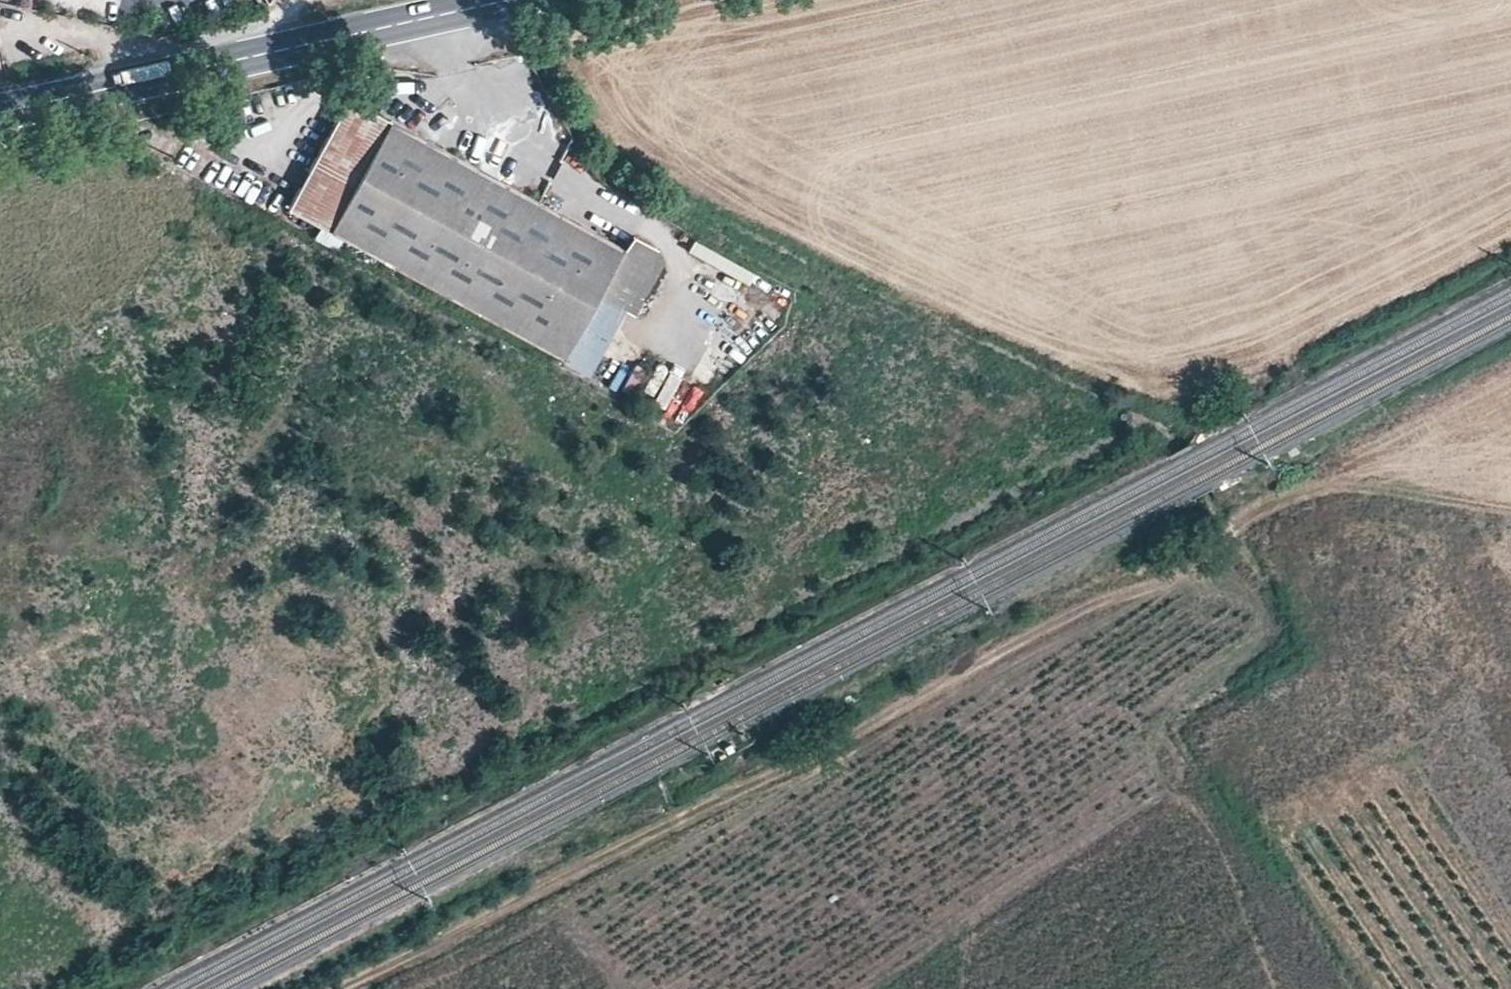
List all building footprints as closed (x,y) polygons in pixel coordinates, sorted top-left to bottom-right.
[(622,248),(349,96),(289,208),(564,359),(599,294),(630,312),(660,256),(653,244),(631,234),(622,248)] [(723,309),(743,320),(748,310),(728,299),(723,309)] [(627,380),(618,375),(614,385),(622,389),(627,380)]
